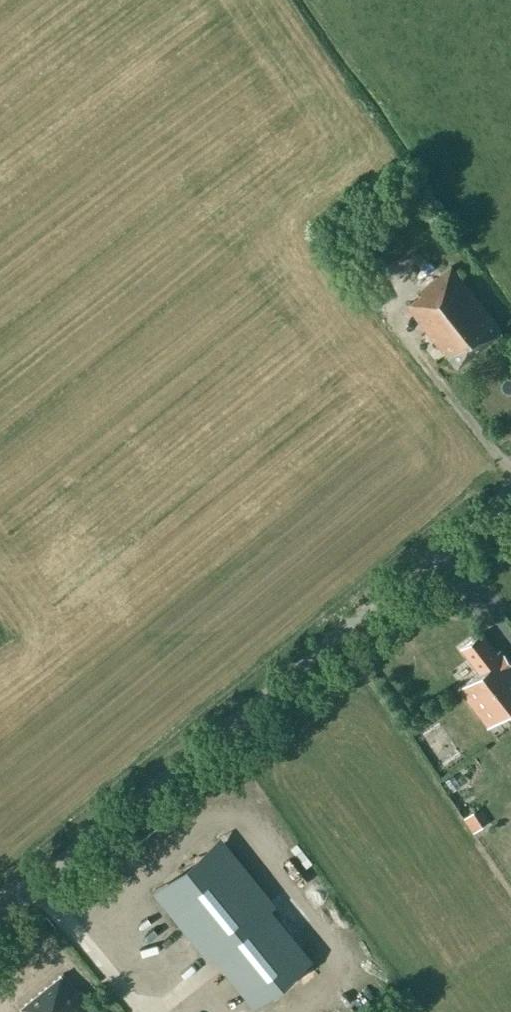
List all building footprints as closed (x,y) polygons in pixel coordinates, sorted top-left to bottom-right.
[(419,294),(406,304),(456,366),(502,330),(450,265),(417,291),(419,294)] [(496,651),(481,631),(461,646),(479,670),(459,686),(488,724),(510,706),(510,664),(499,649),(496,651)] [(270,908),(275,904),(224,841),(158,894),(209,957),(214,953),(255,1003),(310,958),(270,908)] [(197,965),(175,989),(185,998),(207,974),(197,965)] [(21,1006),(26,1011),(95,1011),(63,972),(21,1006)]
